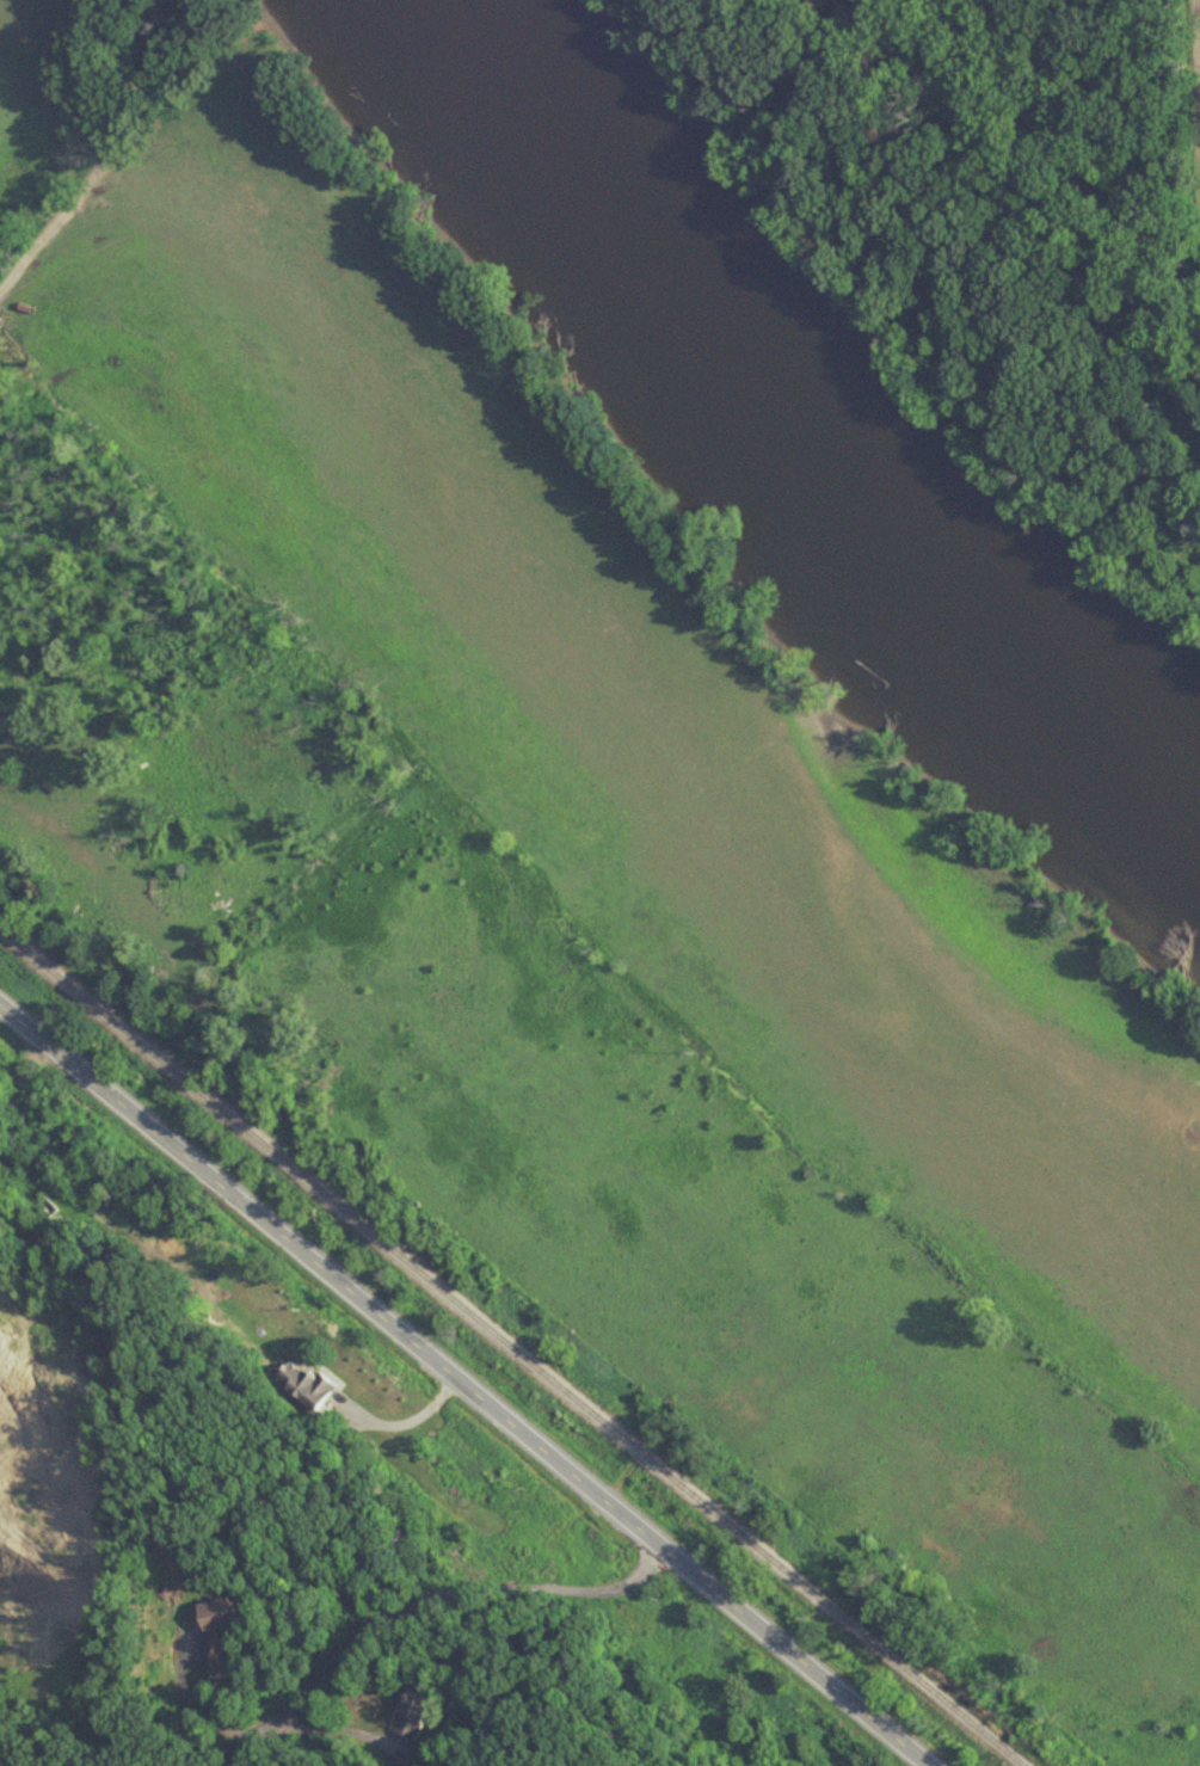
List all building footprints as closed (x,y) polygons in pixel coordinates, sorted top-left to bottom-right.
[(319,1413),(336,1390),(294,1357),(276,1380),(319,1413)] [(194,1606),(208,1668),(226,1664),(219,1629),(237,1625),(231,1597),(194,1606)] [(417,1742),(438,1692),(413,1681),(392,1731),(417,1742)]
